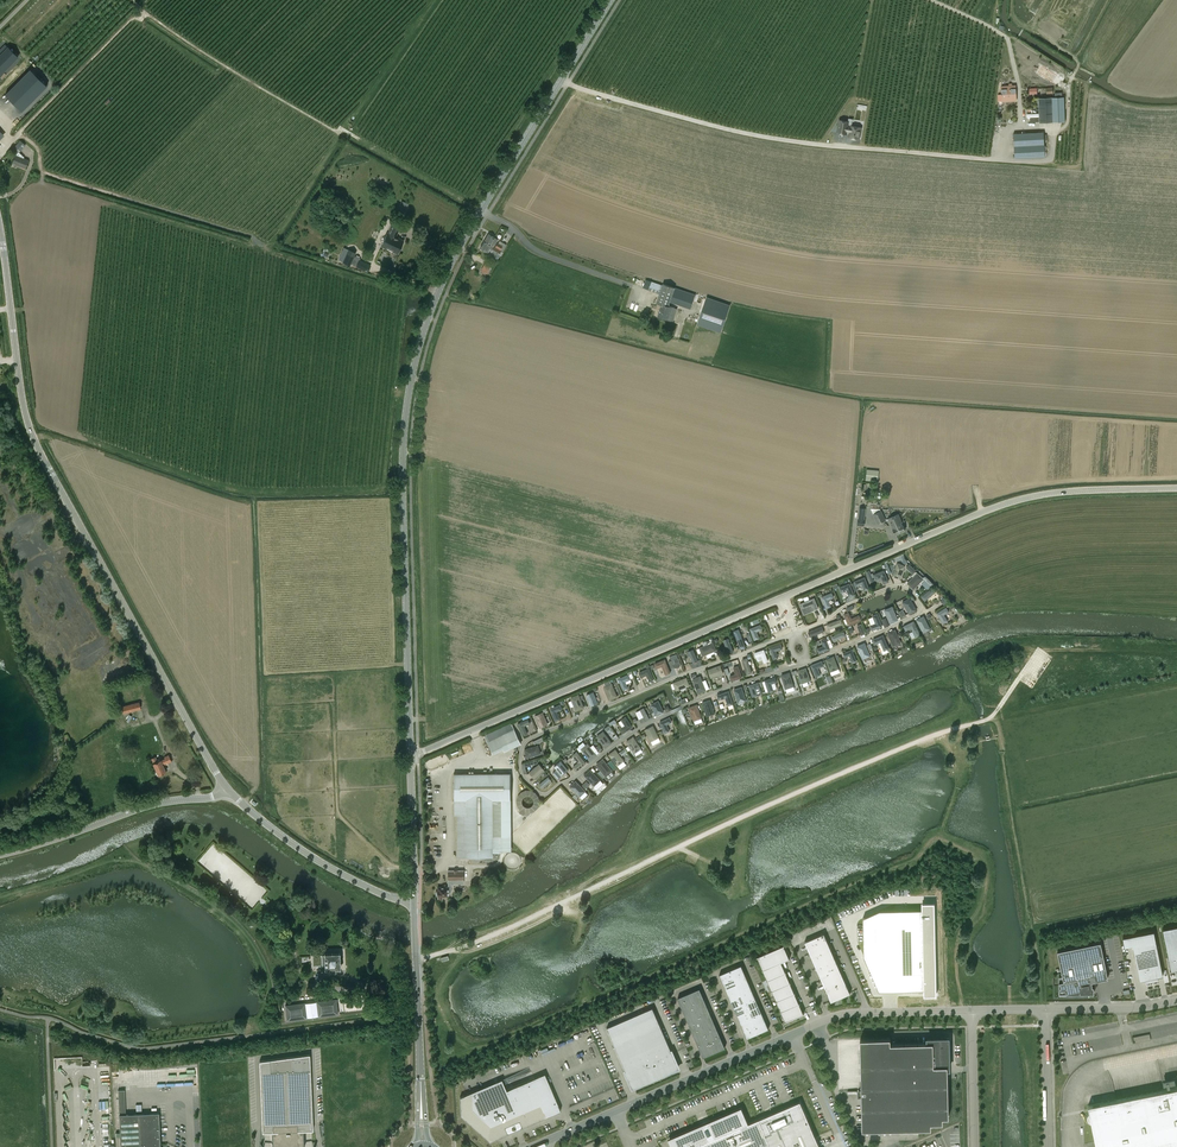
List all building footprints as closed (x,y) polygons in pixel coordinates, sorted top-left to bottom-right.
[(0,56),(0,74),(17,57),(8,48),(0,56)] [(47,86),(30,69),(5,94),(22,111),(47,86)] [(1002,101),(1016,100),(1015,85),(1012,85),(1012,83),(1009,83),(1009,86),(1001,86),(1002,94),(998,95),(998,101),(1002,101)] [(1039,104),(1039,122),(1065,121),(1064,97),(1062,97),(1062,93),(1055,93),(1055,97),(1038,98),(1039,104)] [(849,137),(859,139),(861,127),(852,125),(853,119),(849,119),(848,122),(839,120),(837,132),(846,134),(847,130),(850,131),(849,137)] [(1026,133),(1013,133),(1015,158),(1045,157),(1044,140),(1047,140),(1047,134),(1044,134),(1044,132),(1026,133)] [(28,161),(24,159),(24,157),(19,152),(26,145),(20,140),(11,150),(16,154),(16,156),(13,163),(25,168),(28,161)] [(398,205),(396,211),(404,215),(406,209),(398,205)] [(395,238),(400,228),(393,225),(388,235),(387,234),(385,238),(384,238),(383,240),(384,242),(382,245),(397,253),(398,252),(400,251),(401,248),(400,246),(403,242),(395,238)] [(488,234),(484,241),(494,247),(498,240),(488,234)] [(501,251),(494,247),(484,241),(480,248),(490,253),(493,255),(493,256),(498,259),(498,258),(500,255),(499,254),(501,251)] [(503,243),(502,245),(497,243),(495,247),(500,250),(503,251),(507,245),(503,243)] [(355,256),(356,253),(348,249),(342,262),(350,265),(351,264),(356,266),(356,267),(368,273),(371,265),(360,260),(360,259),(355,256)] [(484,264),(481,271),(487,274),(489,275),(489,274),(492,268),(487,265),(484,264)] [(646,280),(643,287),(649,289),(648,290),(659,293),(656,303),(661,305),(658,316),(668,320),(673,321),(677,309),(674,308),(672,307),(669,306),(670,302),(691,309),(695,297),(696,295),(675,288),(663,283),(662,285),(652,281),(651,282),(646,280)] [(697,324),(721,332),(730,305),(706,297),(697,324)] [(866,480),(878,481),(879,470),(867,469),(866,480)] [(857,525),(864,526),(865,519),(866,508),(859,507),(858,518),(857,525)] [(885,520),(881,511),(880,508),(871,508),(874,514),(878,523),(885,520)] [(902,524),(898,515),(889,519),(895,535),(905,530),(902,524)] [(897,562),(892,576),(900,579),(905,566),(897,562)] [(889,582),(884,570),(873,574),(876,579),(881,577),(884,584),(889,582)] [(917,572),(907,583),(914,590),(924,579),(917,572)] [(931,586),(933,584),(934,583),(926,576),(925,577),(924,579),(931,586)] [(856,586),(862,584),(864,591),(869,589),(865,577),(854,581),(856,586)] [(854,595),(850,583),(839,587),(841,593),(846,590),(849,597),(854,595)] [(933,587),(921,596),(925,601),(937,591),(933,587)] [(834,597),(832,592),(821,597),(826,608),(831,606),(829,600),(834,597)] [(910,597),(902,602),(909,614),(917,610),(910,597)] [(815,598),(800,604),(804,612),(812,608),(813,610),(819,608),(815,598)] [(898,620),(892,606),(884,610),(890,624),(898,620)] [(936,613),(943,624),(948,621),(944,615),(949,611),(946,607),(936,613)] [(861,620),(859,615),(852,618),(849,612),(844,615),(849,626),(861,620)] [(882,626),(877,614),(872,616),(875,623),(870,625),(872,630),(882,626)] [(916,619),(923,633),(931,629),(924,615),(916,619)] [(841,619),(827,624),(829,629),(842,624),(841,619)] [(920,634),(914,621),(903,626),(906,631),(911,628),(915,637),(920,634)] [(757,631),(762,629),(760,624),(750,628),(754,640),(760,638),(757,631)] [(861,624),(857,625),(861,635),(865,633),(861,624)] [(808,632),(810,637),(824,632),(822,627),(808,632)] [(887,633),(893,647),(901,643),(895,629),(887,633)] [(844,631),(831,636),(833,641),(846,636),(844,631)] [(735,635),(740,650),(745,648),(740,634),(735,635)] [(880,642),(881,644),(884,651),(889,648),(883,635),(873,639),(875,644),(880,642)] [(729,638),(724,640),(729,653),(734,651),(729,638)] [(823,646),(817,648),(819,654),(830,649),(826,638),(821,640),(823,646)] [(707,644),(700,647),(703,655),(716,649),(713,642),(711,643),(710,640),(706,642),(707,644)] [(857,646),(862,659),(871,656),(865,642),(857,646)] [(783,649),(781,643),(769,647),(773,659),(778,658),(776,651),(783,649)] [(698,660),(693,649),(687,651),(688,653),(687,653),(688,656),(689,656),(693,663),(698,660)] [(764,649),(755,653),(756,657),(762,655),(765,662),(769,661),(764,649)] [(852,663),(857,661),(852,649),(843,653),(845,658),(849,656),(852,663)] [(839,668),(834,656),(825,659),(830,672),(839,668)] [(676,668),(677,668),(678,667),(679,667),(680,666),(681,666),(681,665),(678,658),(674,659),(675,663),(673,663),(672,660),(669,661),(671,668),(674,667),(675,667),(675,668),(676,668)] [(748,658),(743,659),(747,674),(753,672),(748,658)] [(671,673),(665,659),(654,663),(656,669),(662,666),(666,675),(671,673)] [(818,668),(824,666),(822,661),(811,665),(816,677),(821,675),(818,668)] [(721,665),(708,669),(711,678),(724,674),(721,665)] [(733,667),(735,674),(730,676),(731,681),(743,678),(739,666),(733,667)] [(654,679),(649,668),(639,673),(641,678),(646,675),(649,682),(654,679)] [(797,671),(802,683),(811,680),(806,668),(797,671)] [(794,686),(789,672),(781,675),(786,689),(794,686)] [(629,675),(618,680),(623,692),(629,689),(626,683),(632,680),(629,675)] [(698,694),(706,690),(700,676),(692,679),(698,694)] [(768,692),(774,690),(772,684),(777,682),(775,676),(764,680),(768,692)] [(690,686),(687,677),(673,682),(676,691),(690,686)] [(755,688),(760,686),(758,682),(748,685),(752,697),(757,695),(755,688)] [(612,683),(604,687),(609,700),(618,696),(612,683)] [(733,689),(738,703),(746,700),(742,686),(733,689)] [(729,691),(717,695),(719,700),(725,698),(728,706),(733,704),(729,691)] [(586,695),(591,706),(598,703),(593,692),(586,695)] [(570,697),(576,711),(585,707),(579,694),(570,697)] [(714,709),(713,705),(712,705),(710,699),(702,702),(707,716),(715,713),(714,709)] [(656,716),(664,712),(658,700),(650,704),(656,716)] [(139,702),(121,707),(123,713),(141,709),(139,702)] [(555,721),(560,719),(557,711),(562,709),(560,704),(550,709),(555,721)] [(689,707),(690,712),(691,716),(692,716),(694,721),(702,718),(697,704),(689,707)] [(644,707),(641,709),(644,717),(640,719),(642,723),(650,719),(644,707)] [(540,728),(548,724),(543,712),(534,716),(540,728)] [(621,720),(619,722),(622,727),(620,728),(623,733),(633,727),(626,716),(621,719),(621,720)] [(665,733),(670,731),(667,725),(672,722),(670,717),(659,722),(665,733)] [(524,727),(530,724),(528,719),(518,724),(523,736),(528,734),(524,727)] [(659,737),(653,725),(645,730),(651,742),(659,737)] [(515,730),(487,743),(492,754),(503,748),(504,751),(521,743),(515,730)] [(603,731),(596,736),(605,748),(612,743),(603,731)] [(634,754),(642,748),(634,736),(626,741),(628,745),(631,750),(632,750),(634,754)] [(597,754),(588,743),(581,749),(590,760),(597,754)] [(527,758),(541,753),(538,745),(524,749),(527,758)] [(617,766),(624,761),(616,749),(609,754),(617,766)] [(587,763),(577,751),(572,755),(578,762),(572,766),(576,771),(587,763)] [(153,763),(159,775),(167,772),(164,765),(172,762),(169,755),(164,756),(165,758),(160,760),(160,758),(157,759),(156,756),(151,759),(153,763)] [(603,758),(596,764),(605,776),(612,770),(603,758)] [(561,761),(554,766),(562,776),(568,770),(561,761)] [(539,763),(529,772),(535,779),(545,771),(539,763)] [(601,780),(591,769),(584,776),(594,786),(601,780)] [(511,773),(454,774),(454,807),(454,815),(457,815),(457,857),(475,857),(475,859),(480,859),(480,857),(493,857),(493,852),(511,852),(511,807),(511,800),(511,773)] [(548,777),(539,784),(542,788),(551,780),(548,777)] [(580,797),(586,791),(576,780),(569,787),(580,797)] [(582,785),(585,789),(590,784),(586,780),(582,785)] [(521,788),(515,806),(520,808),(519,812),(524,814),(525,809),(534,813),(541,795),(521,788)] [(448,892),(451,892),(451,887),(452,887),(452,884),(464,884),(464,871),(448,870),(448,887),(438,887),(438,890),(437,890),(437,891),(436,892),(436,895),(437,896),(438,896),(438,899),(442,899),(442,896),(448,896),(448,892)] [(880,910),(863,918),(864,956),(879,991),(883,991),(883,979),(900,978),(900,990),(924,990),(924,996),(936,996),(936,991),(934,909),(934,903),(922,903),(922,909),(880,910)] [(1163,929),(1169,958),(1171,968),(1176,967),(1176,926),(1163,929)] [(1154,931),(1123,937),(1125,947),(1133,945),(1140,980),(1145,979),(1146,982),(1158,979),(1158,977),(1163,975),(1154,931)] [(824,933),(805,942),(831,1001),(850,993),(824,933)] [(1092,983),(1092,982),(1095,981),(1094,975),(1106,973),(1107,979),(1108,978),(1101,942),(1057,951),(1064,982),(1059,983),(1059,994),(1094,993),(1094,987),(1092,987),(1092,986),(1092,984),(1092,983)] [(804,1013),(782,962),(790,958),(784,945),(757,957),(785,1022),(804,1013)] [(322,965),(322,964),(325,964),(325,969),(341,968),(340,953),(324,954),(325,955),(312,955),(313,965),(322,965)] [(741,965),(720,974),(747,1038),(769,1029),(741,965)] [(703,1057),(725,1047),(700,988),(678,998),(703,1057)] [(318,1017),(338,1014),(336,999),(316,1001),(318,1017)] [(285,1005),(287,1021),(307,1018),(305,1003),(285,1005)] [(664,1074),(663,1073),(677,1067),(671,1053),(672,1052),(672,1051),(652,1008),(607,1027),(626,1071),(626,1072),(628,1072),(634,1085),(647,1079),(648,1081),(664,1074)] [(1131,1036),(1133,1042),(1150,1039),(1149,1033),(1131,1036)] [(862,1095),(862,1130),(931,1128),(931,1123),(943,1123),(943,1117),(949,1117),(947,1064),(949,1064),(949,1042),(948,1042),(948,1040),(949,1039),(949,1038),(949,1037),(948,1037),(947,1037),(946,1038),(945,1038),(944,1038),(926,1038),(927,1042),(891,1043),(890,1038),(860,1038),(861,1085),(859,1085),(859,1095),(862,1095)] [(310,1054),(260,1061),(263,1132),(272,1132),(273,1146),(304,1146),(304,1130),(313,1130),(310,1054)] [(129,1070),(130,1084),(144,1083),(143,1069),(129,1070)] [(461,1115),(490,1141),(508,1133),(506,1127),(519,1121),(522,1127),(546,1117),(544,1110),(557,1105),(560,1111),(561,1111),(545,1074),(506,1090),(502,1079),(466,1094),(465,1095),(464,1095),(460,1097),(461,1115)] [(1093,1123),(1098,1146),(1176,1146),(1176,1088),(1088,1106),(1089,1108),(1090,1108),(1091,1113),(1090,1113),(1089,1114),(1088,1115),(1087,1116),(1087,1117),(1087,1118),(1087,1119),(1087,1120),(1088,1121),(1089,1122),(1090,1123),(1091,1123),(1092,1123),(1093,1123)] [(159,1112),(126,1114),(125,1090),(118,1090),(121,1146),(161,1146),(159,1112)] [(109,1109),(108,1101),(98,1101),(99,1109),(109,1109)] [(668,1139),(672,1146),(820,1146),(800,1101),(749,1124),(742,1107),(668,1139)]
